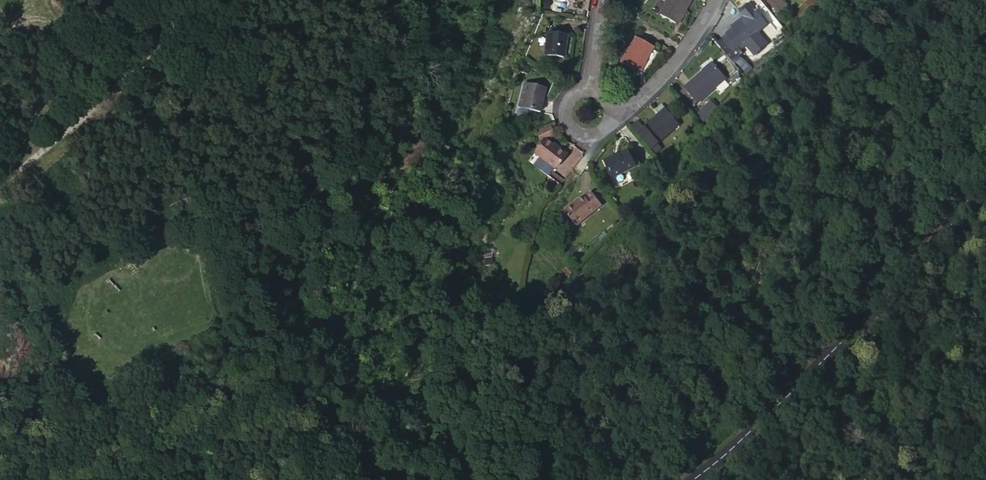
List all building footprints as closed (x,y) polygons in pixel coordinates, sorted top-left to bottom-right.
[(658,15),(674,24),(682,12),(683,12),(690,0),(667,0),(658,15)] [(776,12),(784,5),(780,0),(766,0),(776,12)] [(731,29),(725,34),(737,47),(740,50),(746,45),(745,43),(767,24),(754,9),(749,3),(746,4),(740,9),(739,12),(742,16),(730,28),(731,29)] [(547,32),(544,56),(562,58),(566,34),(547,32)] [(737,47),(725,34),(719,39),(731,53),(737,47)] [(635,38),(620,64),(636,72),(643,60),(644,61),(652,47),(635,38)] [(703,71),(684,87),(697,102),(725,78),(713,64),(704,73),(703,71)] [(540,102),(543,88),(523,83),(517,108),(539,115),(542,103),(540,102)] [(710,100),(696,112),(703,121),(718,108),(710,100)] [(643,127),(637,133),(650,148),(657,143),(679,124),(662,105),(655,111),(658,114),(655,116),(655,117),(643,127)] [(631,126),(637,133),(643,127),(638,121),(631,126)] [(551,126),(537,131),(540,138),(554,133),(551,126)] [(535,151),(536,151),(541,156),(553,166),(554,167),(565,153),(545,137),(535,151)] [(657,143),(650,148),(655,153),(661,148),(657,143)] [(622,150),(602,166),(613,180),(633,164),(626,154),(622,150)] [(541,156),(536,151),(530,159),(535,163),(541,156)] [(630,151),(626,154),(633,164),(637,161),(630,151)] [(541,156),(535,163),(548,173),(553,166),(541,156)] [(652,178),(659,174),(652,160),(645,164),(652,178)] [(564,179),(552,170),(549,173),(561,183),(564,179)] [(588,196),(569,212),(580,225),(606,204),(595,191),(589,197),(588,196)]
